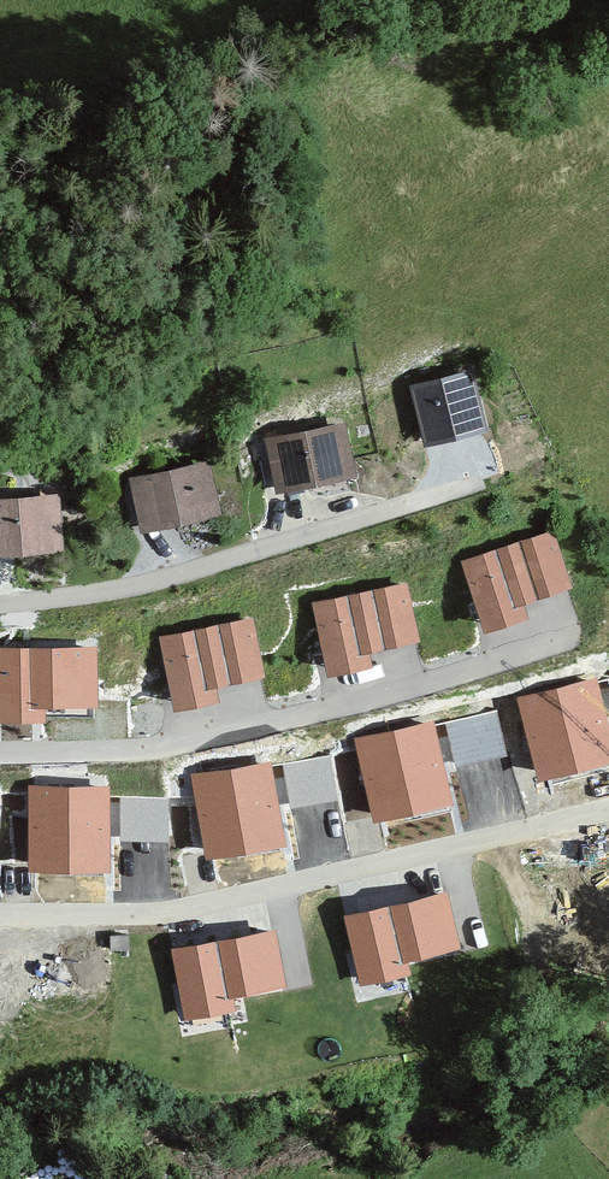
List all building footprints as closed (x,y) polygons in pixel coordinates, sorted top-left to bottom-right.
[(482,368),(421,385),(438,446),(499,429),(482,368)] [(356,421),(277,443),(291,495),(371,473),(356,421)] [(220,460),(136,480),(149,534),(233,515),(220,460)] [(0,500),(0,557),(76,547),(69,491),(0,500)] [(551,531),(466,561),(487,621),(522,608),(516,592),(566,575),(551,531)] [(404,582),(317,602),(331,664),(366,656),(363,639),(414,627),(404,582)] [(250,616),(163,636),(178,698),(213,690),(209,673),(261,661),(250,616)] [(0,650),(0,724),(47,723),(47,708),(96,708),(96,649),(0,650)] [(520,697),(537,778),(608,762),(608,741),(596,680),(520,697)] [(434,724),(358,741),(376,822),(452,805),(434,724)] [(271,764),(194,777),(209,859),(285,845),(271,764)] [(111,789),(33,788),(32,871),(110,872),(111,789)] [(440,894),(354,915),(369,977),(404,968),(400,952),(451,939),(440,894)] [(280,976),(270,931),(177,951),(190,1008),(226,1000),(224,988),(280,976)]
